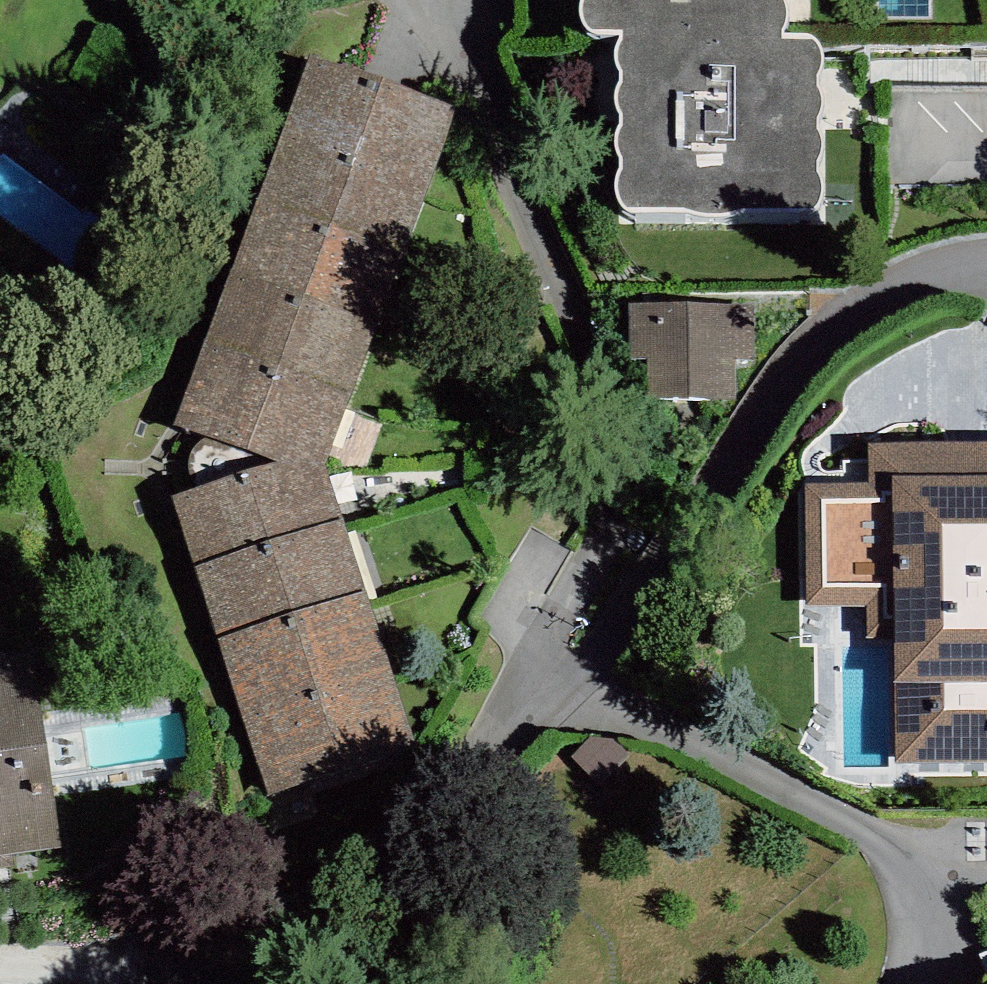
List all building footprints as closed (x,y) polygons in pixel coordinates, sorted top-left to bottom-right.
[(586,5),(584,15),(579,26),(580,34),(583,46),(590,54),(620,54),(620,64),(616,78),(618,89),(621,105),(620,110),(616,119),(617,129),(621,135),(621,149),(616,161),(616,170),(623,177),(623,188),(619,195),(615,209),(618,223),(627,231),(682,231),(693,233),(701,236),(721,235),(736,231),(810,233),(818,227),(822,217),(822,201),(817,193),(817,185),(819,181),(823,170),(820,155),(816,151),(816,140),(823,125),(822,114),(818,107),(818,96),(824,80),(821,68),(813,60),(782,58),(788,46),(789,31),(782,19),(784,8),(786,0),(584,0),(586,5)] [(454,135),(307,80),(281,149),(428,203),(454,135)] [(428,203),(281,149),(256,219),(400,276),(428,203)] [(374,348),(400,276),(256,219),(231,290),(374,348)] [(347,417),(374,348),(231,290),(204,360),(347,417)] [(752,371),(750,316),(626,320),(630,417),(737,413),(736,372),(752,371)] [(323,483),(347,417),(204,360),(171,441),(272,482),(323,483)] [(867,459),(868,497),(801,498),(803,648),(869,648),(891,647),(892,773),(986,772),(986,458),(867,459)] [(341,535),(323,483),(272,482),(176,514),(195,584),(341,535)] [(367,615),(341,535),(195,584),(220,663),(367,615)] [(391,690),(367,615),(220,663),(244,736),(391,690)] [(0,671),(0,880),(11,878),(10,866),(60,859),(33,666),(0,671)] [(416,768),(391,690),(244,736),(268,815),(416,768)] [(974,962),(984,983),(986,983),(986,956),(974,962)]
